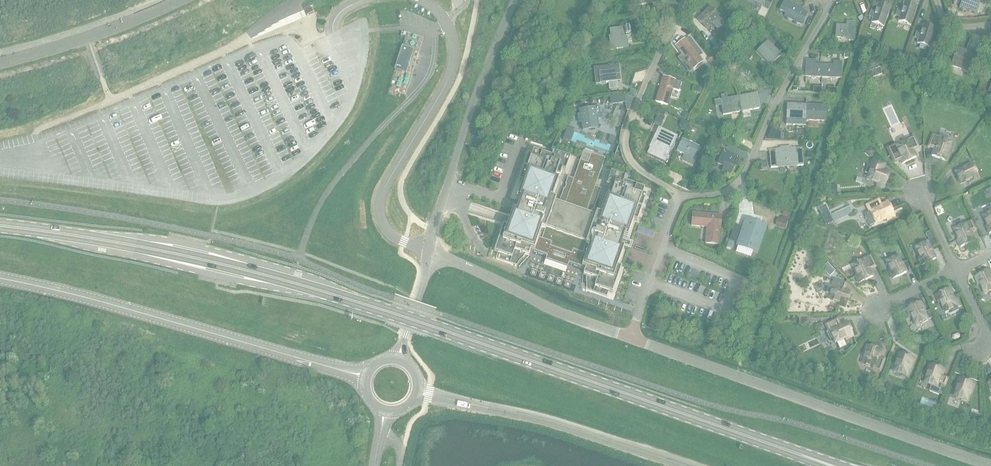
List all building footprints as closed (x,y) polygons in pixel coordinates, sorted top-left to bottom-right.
[(801,11),(802,9),(785,0),(781,10),(787,13),(785,16),(802,24),(807,13),(801,11)] [(959,8),(975,13),(980,0),(962,0),(959,8)] [(900,16),(898,21),(911,25),(917,7),(905,2),(902,10),(898,9),(896,15),(900,16)] [(873,17),(872,22),(884,26),(890,8),(878,3),(875,11),(872,10),(870,16),(873,17)] [(725,23),(719,16),(711,8),(698,20),(706,28),(711,23),(718,30),(725,23)] [(836,37),(849,38),(849,41),(854,41),(855,22),(847,22),(847,26),(837,25),(836,37)] [(919,39),(917,43),(930,47),(936,29),(924,25),(921,33),(917,31),(915,37),(919,39)] [(616,44),(616,49),(627,47),(625,28),(611,30),(612,36),(611,36),(611,37),(609,37),(610,45),(616,44)] [(719,42),(713,36),(709,39),(714,46),(719,42)] [(702,62),(699,57),(703,54),(690,37),(686,40),(685,40),(686,40),(686,39),(676,47),(688,61),(687,62),(688,63),(689,63),(693,69),(703,62),(702,61),(702,62)] [(746,39),(740,44),(745,49),(750,44),(746,39)] [(768,41),(758,51),(771,65),(781,55),(768,41)] [(402,46),(395,70),(402,72),(409,48),(402,46)] [(958,48),(958,49),(952,47),(949,54),(955,57),(952,65),(971,72),(977,55),(958,48)] [(720,64),(712,57),(707,62),(715,69),(720,64)] [(823,77),(824,65),(815,65),(815,61),(807,60),(806,76),(823,77)] [(824,65),(823,77),(841,78),(842,62),(834,61),(834,66),(824,65)] [(594,68),(596,84),(602,83),(604,83),(620,81),(618,65),(594,68)] [(682,83),(675,81),(664,77),(656,103),(667,106),(672,90),(679,91),(682,83)] [(697,86),(694,91),(700,94),(703,88),(697,86)] [(739,96),(741,108),(749,106),(749,110),(759,108),(757,93),(739,96)] [(739,96),(727,99),(726,94),(721,95),(721,100),(723,115),(741,111),(741,108),(739,96)] [(622,95),(612,96),(613,104),(623,102),(622,95)] [(805,126),(806,119),(807,105),(788,104),(787,125),(805,126)] [(829,106),(825,106),(807,105),(806,119),(825,120),(825,112),(829,112),(829,106)] [(580,115),(578,115),(579,123),(583,122),(584,128),(582,129),(583,129),(598,127),(598,126),(596,118),(600,117),(598,107),(598,106),(595,106),(595,107),(579,110),(579,111),(580,114),(579,114),(580,115)] [(658,114),(654,122),(661,125),(664,117),(664,116),(658,114)] [(567,127),(563,140),(570,142),(574,130),(567,127)] [(658,130),(649,150),(667,159),(677,137),(679,133),(677,133),(676,136),(668,132),(667,134),(658,130)] [(574,131),(571,140),(577,142),(578,140),(587,143),(584,151),(580,161),(589,164),(592,154),(595,146),(607,150),(606,153),(615,156),(618,146),(607,143),(607,145),(600,142),(601,140),(595,138),(595,140),(586,137),(586,135),(574,131)] [(932,155),(946,161),(949,154),(947,153),(951,143),(946,141),(947,137),(940,135),(939,137),(933,135),(928,146),(934,149),(932,155)] [(898,152),(891,155),(894,162),(900,160),(902,163),(916,157),(913,150),(918,148),(913,136),(907,139),(906,137),(899,140),(900,144),(896,146),(898,152)] [(696,159),(694,158),(699,148),(682,140),(677,151),(685,155),(682,161),(692,166),(696,159)] [(718,140),(715,146),(720,149),(723,142),(718,140)] [(715,160),(720,149),(715,146),(711,154),(712,154),(710,157),(715,160)] [(786,148),(787,166),(803,165),(802,148),(791,149),(791,147),(786,148)] [(870,147),(865,152),(870,157),(875,152),(870,147)] [(771,167),(787,166),(786,148),(781,148),(781,150),(769,151),(771,167)] [(503,226),(494,252),(497,253),(495,259),(517,267),(517,266),(517,265),(518,265),(518,264),(518,263),(519,263),(519,262),(520,261),(521,260),(522,259),(523,258),(524,258),(524,257),(524,256),(525,256),(525,255),(525,254),(528,255),(530,250),(547,255),(545,259),(567,267),(569,263),(585,269),(583,275),(586,276),(586,277),(586,278),(585,279),(586,280),(586,281),(586,282),(586,283),(586,284),(586,285),(586,286),(586,287),(586,288),(586,289),(585,290),(607,298),(609,292),(612,293),(621,267),(618,266),(624,248),(620,247),(624,237),(627,238),(634,220),(637,221),(646,195),(643,194),(645,188),(624,181),(625,177),(611,172),(606,186),(609,187),(607,193),(611,194),(610,198),(606,197),(600,215),(597,214),(596,216),(591,214),(600,187),(595,186),(605,158),(604,158),(604,159),(592,154),(589,164),(580,161),(584,151),(583,151),(580,161),(574,178),(568,176),(558,203),(554,201),(555,199),(552,198),(558,180),(555,179),(556,175),(560,176),(562,170),(565,171),(570,158),(555,153),(554,157),(533,150),(531,156),(528,154),(519,180),(522,182),(516,199),(520,201),(516,211),(513,210),(511,215),(507,225),(506,227),(503,226)] [(723,151),(718,163),(725,166),(724,169),(732,173),(739,158),(723,151)] [(869,174),(867,179),(878,183),(877,184),(884,187),(889,172),(882,170),(884,164),(873,160),(870,167),(868,166),(865,173),(869,174)] [(978,177),(972,163),(963,167),(963,168),(955,172),(961,184),(971,179),(971,180),(978,177)] [(867,213),(864,214),(870,226),(876,223),(886,218),(887,220),(894,217),(887,203),(880,206),(878,200),(867,206),(870,212),(867,213)] [(825,206),(818,209),(822,216),(829,213),(825,206)] [(850,206),(832,214),(835,220),(853,212),(850,206)] [(706,243),(718,244),(719,228),(720,228),(722,216),(692,213),(691,225),(710,227),(708,239),(706,239),(706,243)] [(775,226),(785,229),(788,222),(787,221),(788,219),(783,217),(782,220),(778,218),(775,226)] [(746,219),(737,245),(750,250),(751,246),(758,248),(765,226),(746,219)] [(957,228),(954,229),(959,239),(958,240),(961,247),(975,240),(971,233),(976,231),(972,221),(966,224),(964,225),(962,221),(955,225),(957,228)] [(736,243),(741,227),(734,225),(727,246),(731,247),(733,242),(736,243)] [(936,243),(933,237),(928,240),(931,246),(936,243)] [(918,258),(922,265),(936,258),(931,249),(930,250),(927,242),(915,247),(920,258),(918,258)] [(856,276),(859,283),(873,276),(870,270),(875,267),(870,256),(863,259),(863,260),(853,265),(857,275),(856,276)] [(889,272),(892,279),(906,272),(902,263),(901,263),(898,256),(886,261),(891,271),(889,272)] [(990,271),(976,277),(979,284),(980,283),(985,294),(990,291),(990,274),(990,271)] [(838,304),(845,307),(850,292),(843,290),(846,284),(834,280),(832,286),(829,285),(826,293),(830,294),(828,299),(839,302),(838,304)] [(959,310),(957,307),(961,306),(957,297),(954,298),(950,289),(936,296),(939,303),(941,302),(946,312),(950,310),(952,313),(959,310)] [(925,312),(921,303),(907,309),(910,316),(912,315),(917,325),(928,320),(924,312),(925,312)] [(845,337),(846,339),(853,336),(846,322),(840,325),(837,320),(826,325),(829,331),(826,332),(829,339),(833,338),(835,342),(845,337)] [(943,338),(934,342),(934,343),(948,348),(943,338)] [(874,368),(874,369),(881,371),(884,361),(879,359),(882,351),(867,346),(865,352),(866,353),(863,364),(874,368)] [(914,358),(899,353),(897,360),(898,360),(895,371),(907,375),(909,367),(910,368),(914,358)] [(942,376),(944,369),(930,364),(927,371),(929,372),(925,382),(932,385),(930,391),(939,394),(943,384),(945,385),(947,378),(942,376)] [(974,383),(959,378),(957,385),(959,386),(955,396),(967,400),(970,392),(971,393),(974,383)] [(971,413),(969,420),(976,422),(979,415),(971,413)]
